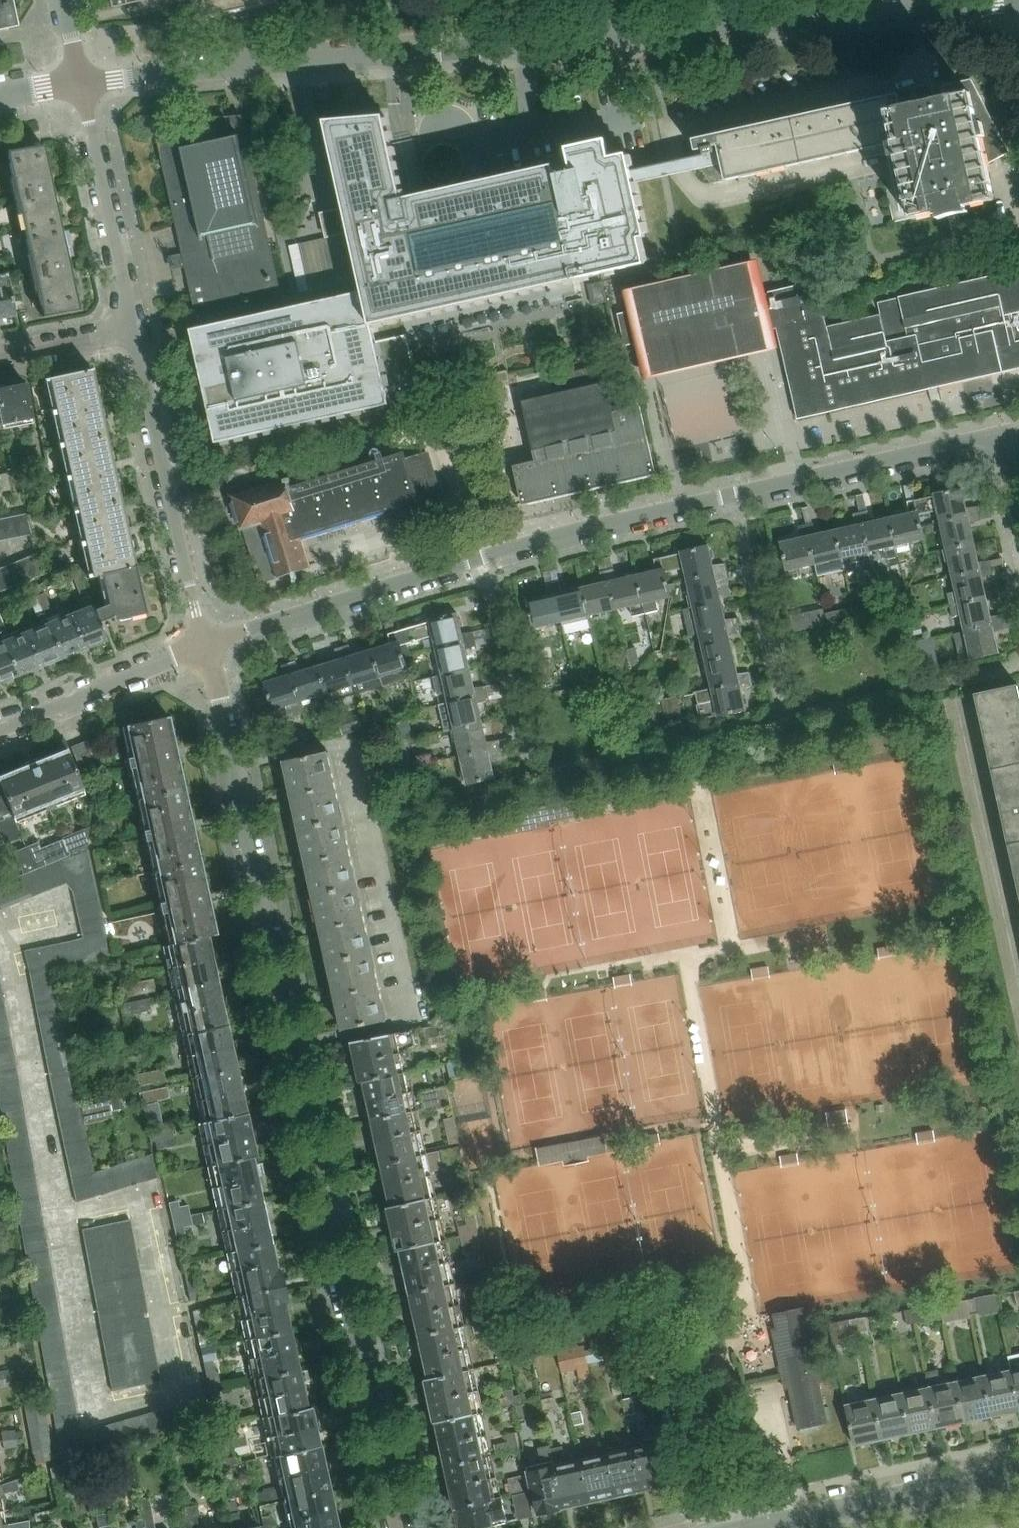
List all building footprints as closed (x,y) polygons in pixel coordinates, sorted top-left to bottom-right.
[(17,26),(11,0),(0,0),(0,29),(17,26)] [(893,146),(910,219),(936,213),(937,220),(968,213),(967,207),(994,201),(987,166),(1009,154),(971,81),(938,89),(940,100),(886,112),(883,99),(692,141),(698,167),(709,186),(893,146)] [(371,326),(372,326),(579,278),(567,225),(566,225),(566,220),(564,215),(555,217),(546,177),(558,174),(557,168),(555,169),(554,164),(421,194),(403,198),(385,115),(325,120),(363,291),(371,326)] [(242,117),(197,119),(156,135),(177,229),(194,306),(280,289),(242,117)] [(567,147),(572,171),(558,174),(546,177),(555,217),(564,215),(566,220),(566,225),(567,225),(579,278),(645,264),(640,238),(645,237),(627,153),(610,157),(606,139),(567,147)] [(25,234),(61,228),(43,145),(7,152),(25,234)] [(79,311),(61,228),(25,234),(43,317),(79,311)] [(344,234),(300,244),(310,291),(354,282),(344,234)] [(775,329),(777,328),(798,419),(1018,368),(1018,271),(993,277),(993,275),(899,297),(878,302),(881,314),(827,326),(817,281),(769,292),(769,294),(766,295),(758,259),(623,290),(628,312),(618,314),(626,345),(635,343),(643,379),(779,348),(775,329)] [(14,313),(7,277),(0,279),(0,315),(14,313)] [(588,286),(593,305),(606,303),(602,283),(588,286)] [(191,329),(216,443),(388,405),(385,390),(418,383),(407,335),(374,342),(371,326),(363,291),(191,329)] [(849,301),(823,307),(827,325),(854,318),(849,301)] [(551,376),(555,394),(523,402),(536,461),(516,465),(524,502),(580,489),(580,490),(595,486),(606,484),(623,480),(629,478),(614,413),(607,381),(605,381),(605,383),(597,385),(593,366),(551,376)] [(44,379),(59,445),(105,436),(91,370),(44,379)] [(1,424),(32,419),(25,383),(0,388),(0,419),(1,424)] [(639,407),(614,413),(629,478),(654,473),(639,407)] [(34,433),(26,434),(28,446),(37,444),(34,433)] [(59,445),(73,511),(120,501),(105,436),(59,445)] [(37,447),(26,449),(28,460),(39,458),(37,447)] [(290,478),(234,495),(232,495),(260,583),(311,568),(300,535),(436,493),(424,453),(404,459),(402,452),(385,458),(385,460),(293,489),(290,478)] [(275,475),(271,459),(227,469),(233,489),(275,475)] [(7,476),(24,472),(23,467),(6,471),(7,476)] [(9,482),(17,480),(17,479),(25,477),(24,472),(7,476),(9,482)] [(0,475),(0,491),(9,490),(6,474),(0,475)] [(11,493),(20,491),(17,480),(9,482),(11,493)] [(933,497),(915,502),(918,515),(937,511),(939,523),(979,514),(978,507),(966,508),(961,489),(933,496),(933,497)] [(20,491),(11,493),(14,506),(23,504),(20,491)] [(73,511),(88,578),(134,567),(120,501),(73,511)] [(889,519),(896,546),(924,540),(918,515),(915,502),(907,503),(908,515),(889,519)] [(25,509),(14,511),(20,536),(32,534),(25,509)] [(8,538),(20,536),(14,511),(2,514),(8,538)] [(896,546),(889,519),(872,523),(867,512),(860,514),(869,552),(878,550),(884,559),(897,557),(894,546),(896,546)] [(869,552),(860,514),(853,515),(854,527),(835,531),(841,559),(842,559),(844,569),(869,563),(867,553),(869,552)] [(981,520),(979,514),(939,523),(945,550),(974,543),(970,525),(981,520)] [(805,526),(814,565),(841,559),(835,531),(817,535),(812,524),(805,526)] [(781,543),(788,571),(814,565),(805,526),(799,527),(800,539),(781,543)] [(978,563),(974,543),(945,550),(952,577),(991,568),(990,562),(978,563)] [(680,554),(662,558),(665,573),(684,569),(686,581),(727,571),(725,565),(713,566),(709,546),(680,553),(680,554)] [(25,559),(33,578),(43,574),(35,555),(25,559)] [(671,598),(665,573),(662,558),(655,560),(656,571),(636,576),(645,614),(655,612),(653,602),(671,598)] [(15,563),(23,582),(33,578),(25,559),(15,563)] [(6,567),(14,586),(23,582),(15,563),(6,567)] [(4,590),(14,586),(6,567),(0,569),(0,580),(4,590)] [(89,595),(99,623),(111,618),(112,621),(146,615),(134,567),(88,578),(82,579),(89,595)] [(952,577),(958,604),(986,598),(982,580),(993,575),(991,568),(952,577)] [(614,569),(607,570),(616,610),(628,607),(630,617),(645,614),(636,576),(619,580),(614,569)] [(589,616),(616,610),(607,570),(600,572),(601,583),(583,587),(589,616)] [(88,594),(76,571),(71,574),(82,597),(88,594)] [(686,581),(692,607),(721,600),(717,583),(728,579),(727,571),(686,581)] [(553,582),(561,622),(564,634),(588,628),(586,617),(589,616),(583,587),(564,591),(560,581),(553,582)] [(528,599),(534,628),(561,622),(553,582),(547,584),(547,594),(528,599)] [(34,589),(61,656),(82,648),(69,614),(52,621),(50,618),(52,617),(49,612),(39,587),(34,589)] [(43,624),(25,631),(39,665),(61,656),(34,589),(27,592),(37,617),(38,622),(41,621),(43,624)] [(864,589),(852,592),(855,605),(867,602),(864,589)] [(88,607),(69,614),(82,648),(105,638),(99,623),(89,595),(82,599),(84,604),(87,604),(88,607)] [(986,598),(958,604),(964,631),(1004,623),(1002,616),(991,617),(986,598)] [(726,620),(721,600),(692,607),(699,635),(739,626),(737,619),(726,620)] [(824,609),(812,611),(815,627),(827,624),(824,609)] [(432,635),(435,648),(475,639),(473,632),(462,634),(457,614),(429,620),(429,622),(396,632),(400,645),(432,635)] [(16,674),(39,665),(25,631),(7,639),(5,636),(7,635),(5,630),(0,617),(0,633),(16,674)] [(1005,629),(1004,623),(964,631),(970,659),(999,652),(994,633),(1005,629)] [(921,624),(912,626),(914,635),(923,633),(921,624)] [(741,633),(739,626),(699,635),(705,662),(734,655),(730,637),(741,633)] [(410,678),(400,645),(396,632),(389,634),(390,645),(372,651),(383,687),(410,678)] [(16,674),(0,633),(0,680),(16,674)] [(435,648),(441,675),(469,669),(465,650),(477,647),(475,639),(435,648)] [(383,687),(372,651),(354,656),(349,645),(342,647),(356,695),(383,687)] [(337,661),(319,667),(327,693),(328,693),(331,702),(356,695),(342,647),(335,649),(337,661)] [(636,649),(627,651),(630,662),(639,660),(636,649)] [(705,662),(711,689),(752,679),(750,673),(738,674),(734,655),(705,662)] [(300,701),(327,693),(319,667),(300,672),(295,661),(288,663),(300,701)] [(274,709),(300,701),(288,663),(282,665),(285,677),(266,683),(274,709)] [(445,693),(447,702),(487,694),(486,687),(474,689),(469,669),(441,675),(441,676),(433,678),(437,695),(445,693)] [(753,686),(752,679),(711,689),(712,690),(695,694),(701,720),(718,716),(746,709),(742,690),(753,686)] [(974,691),(991,768),(1018,762),(1018,690),(1017,681),(974,691)] [(454,729),(454,730),(482,724),(478,705),(489,701),(487,694),(447,702),(448,704),(439,706),(445,731),(454,729)] [(678,696),(662,700),(665,715),(681,711),(678,696)] [(400,705),(389,707),(392,720),(403,717),(400,705)] [(366,728),(362,715),(339,723),(343,735),(366,728)] [(121,727),(137,800),(184,789),(168,717),(121,727)] [(486,742),(482,724),(454,730),(460,757),(500,749),(498,741),(486,742)] [(83,742),(84,745),(92,764),(93,766),(104,762),(95,737),(83,742)] [(92,764),(84,745),(83,742),(70,747),(80,771),(93,766),(92,764)] [(66,749),(0,775),(0,786),(15,822),(84,794),(66,749)] [(501,755),(500,749),(460,757),(466,785),(495,778),(490,759),(501,755)] [(302,828),(345,819),(330,751),(287,761),(293,788),(289,789),(292,803),(296,802),(302,828)] [(991,768),(1009,846),(1018,843),(1018,762),(991,768)] [(3,845),(21,838),(15,822),(0,786),(0,836),(3,845)] [(137,800),(152,872),(200,861),(184,789),(137,800)] [(360,887),(345,819),(302,828),(308,855),(304,855),(307,869),(311,869),(317,896),(360,887)] [(86,844),(89,828),(62,838),(68,852),(86,844)] [(37,842),(25,846),(34,869),(68,856),(62,840),(40,848),(37,842)] [(1009,846),(1018,891),(1018,843),(1009,846)] [(22,874),(34,869),(25,846),(13,851),(22,874)] [(87,849),(56,862),(65,884),(72,892),(95,887),(87,849)] [(152,872),(167,945),(208,935),(217,933),(200,861),(152,872)] [(54,888),(65,884),(56,862),(45,866),(54,888)] [(54,888),(45,866),(33,871),(42,893),(54,888)] [(31,897),(42,893),(33,871),(22,875),(31,897)] [(20,902),(31,897),(22,875),(11,879),(20,902)] [(20,902),(11,879),(0,884),(0,886),(8,906),(20,902)] [(8,906),(0,886),(0,909),(8,906)] [(97,899),(95,887),(72,892),(74,904),(97,899)] [(332,963),(374,954),(360,887),(317,896),(323,923),(319,924),(322,937),(326,936),(332,963)] [(74,904),(77,915),(100,910),(97,899),(74,904)] [(102,922),(100,910),(77,915),(79,927),(102,922)] [(82,938),(87,962),(110,957),(105,933),(102,922),(79,927),(82,938)] [(217,980),(208,935),(167,945),(176,988),(217,980)] [(82,938),(70,941),(76,964),(79,963),(87,962),(82,938)] [(64,967),(76,964),(70,941),(58,943),(64,967)] [(58,943),(47,946),(52,969),(64,967),(58,943)] [(41,971),(52,969),(47,946),(35,948),(41,971)] [(24,951),(29,973),(41,971),(35,948),(24,951)] [(341,1001),(347,1028),(388,1019),(374,954),(332,963),(338,989),(334,990),(337,1002),(341,1001)] [(52,969),(41,971),(29,973),(31,984),(54,980),(52,969)] [(155,991),(153,978),(115,986),(117,999),(155,991)] [(33,995),(56,991),(54,980),(31,984),(33,995)] [(176,988),(186,1033),(227,1024),(217,980),(176,988)] [(58,1001),(56,991),(33,995),(35,1005),(58,1001)] [(150,1011),(147,999),(119,1006),(122,1017),(150,1011)] [(60,1012),(58,1001),(35,1005),(37,1016),(60,1012)] [(62,1022),(60,1012),(37,1016),(39,1027),(62,1022)] [(64,1033),(62,1022),(39,1027),(41,1037),(64,1033)] [(186,1033),(195,1077),(236,1068),(227,1024),(186,1033)] [(10,1039),(8,1028),(0,1029),(0,1041),(10,1039)] [(66,1044),(64,1033),(41,1037),(43,1048),(66,1044)] [(362,1082),(364,1081),(406,1072),(397,1033),(354,1042),(362,1082)] [(12,1050),(10,1039),(0,1041),(0,1052),(12,1050)] [(45,1058),(68,1054),(66,1044),(43,1048),(45,1058)] [(14,1061),(12,1050),(0,1052),(0,1063),(14,1061)] [(70,1065),(68,1054),(45,1058),(47,1069),(70,1065)] [(462,1060),(448,1063),(451,1077),(465,1074),(462,1060)] [(16,1071),(14,1061),(0,1063),(0,1074),(16,1071)] [(47,1069),(49,1080),(72,1075),(70,1065),(47,1069)] [(195,1077),(204,1121),(246,1112),(236,1068),(195,1077)] [(164,1081),(162,1069),(134,1075),(137,1087),(164,1081)] [(18,1082),(16,1071),(0,1074),(0,1085),(18,1082)] [(364,1081),(372,1120),(414,1111),(406,1072),(364,1081)] [(74,1084),(72,1075),(49,1080),(51,1091),(74,1084)] [(20,1093),(18,1082),(0,1085),(0,1096),(20,1093)] [(54,1102),(76,1095),(74,1084),(51,1091),(54,1102)] [(169,1099),(166,1087),(138,1093),(140,1105),(169,1099)] [(446,1087),(438,1089),(441,1105),(450,1103),(446,1087)] [(20,1093),(0,1096),(0,1108),(22,1104),(20,1093)] [(78,1106),(76,1095),(54,1102),(56,1113),(78,1106)] [(99,1120),(95,1101),(80,1104),(84,1124),(99,1120)] [(1,1118),(23,1115),(22,1104),(0,1108),(0,1110),(1,1118)] [(81,1117),(78,1106),(56,1113),(59,1124),(81,1117)] [(423,1150),(423,1149),(414,1111),(372,1120),(381,1160),(423,1150)] [(202,1121),(211,1164),(253,1155),(255,1155),(246,1112),(204,1121),(202,1121)] [(25,1125),(23,1115),(1,1118),(3,1129),(25,1125)] [(83,1128),(81,1117),(59,1124),(61,1135),(83,1128)] [(455,1117),(444,1120),(450,1145),(461,1142),(455,1117)] [(3,1129),(5,1140),(27,1136),(25,1125),(3,1129)] [(86,1139),(83,1128),(61,1135),(63,1146),(86,1139)] [(174,1146),(171,1131),(148,1135),(150,1143),(155,1142),(156,1150),(174,1146)] [(29,1147),(27,1136),(5,1140),(7,1151),(29,1147)] [(88,1150),(86,1139),(63,1146),(66,1157),(88,1150)] [(541,1165),(542,1165),(611,1152),(609,1140),(586,1144),(585,1140),(538,1149),(541,1165)] [(7,1151),(9,1162),(31,1158),(29,1147),(7,1151)] [(91,1161),(88,1150),(66,1157),(68,1168),(91,1161)] [(381,1160),(391,1206),(433,1197),(423,1150),(381,1160)] [(145,1181),(156,1178),(152,1154),(140,1158),(145,1181)] [(211,1164),(221,1208),(262,1199),(253,1155),(211,1164)] [(33,1169),(31,1158),(9,1162),(11,1173),(33,1169)] [(140,1158),(128,1161),(133,1185),(145,1181),(140,1158)] [(68,1168),(71,1179),(93,1172),(91,1161),(68,1168)] [(133,1185),(128,1161),(117,1165),(121,1188),(133,1185)] [(117,1165),(105,1168),(109,1192),(121,1188),(117,1165)] [(93,1172),(95,1183),(98,1196),(109,1192),(105,1168),(93,1172)] [(11,1173),(13,1183),(35,1180),(33,1169),(11,1173)] [(95,1183),(93,1172),(71,1179),(73,1190),(95,1183)] [(37,1190),(35,1180),(13,1183),(15,1194),(37,1190)] [(76,1202),(98,1196),(95,1183),(73,1190),(76,1202)] [(15,1194),(16,1205),(39,1201),(37,1190),(15,1194)] [(398,1249),(401,1249),(442,1240),(440,1227),(441,1227),(438,1209),(436,1210),(433,1197),(391,1206),(389,1207),(398,1249)] [(272,1242),(262,1199),(221,1208),(230,1251),(272,1242)] [(41,1212),(39,1201),(16,1205),(18,1216),(41,1212)] [(171,1219),(190,1216),(188,1206),(179,1208),(178,1202),(168,1204),(171,1219)] [(18,1216),(20,1227),(43,1223),(41,1212),(18,1216)] [(201,1213),(190,1216),(171,1219),(175,1236),(185,1234),(183,1228),(203,1224),(201,1213)] [(458,1227),(460,1237),(478,1234),(475,1218),(466,1220),(467,1226),(458,1227)] [(132,1230),(130,1220),(106,1225),(108,1235),(132,1230)] [(45,1234),(43,1223),(20,1227),(22,1238),(45,1234)] [(108,1235),(106,1225),(82,1230),(84,1240),(108,1235)] [(108,1235),(110,1246),(134,1241),(132,1230),(108,1235)] [(22,1238),(24,1248),(47,1244),(45,1234),(22,1238)] [(473,1251),(482,1249),(478,1234),(460,1237),(462,1247),(472,1245),(473,1251)] [(108,1235),(84,1240),(86,1251),(110,1246),(108,1235)] [(401,1249),(410,1291),(452,1283),(442,1240),(401,1249)] [(110,1246),(112,1257),(136,1252),(134,1241),(110,1246)] [(278,1269),(272,1242),(230,1251),(240,1295),(284,1285),(280,1268),(278,1269)] [(24,1248),(26,1259),(49,1255),(47,1244),(24,1248)] [(110,1246),(86,1251),(88,1262),(112,1257),(110,1246)] [(112,1257),(114,1268),(138,1263),(136,1252),(112,1257)] [(26,1259),(28,1270),(51,1266),(49,1255),(26,1259)] [(112,1257),(88,1262),(90,1273),(114,1268),(112,1257)] [(114,1268),(116,1278),(140,1274),(138,1263),(114,1268)] [(199,1300),(191,1263),(182,1265),(189,1302),(199,1300)] [(28,1270),(29,1281),(53,1277),(51,1266),(28,1270)] [(114,1268),(90,1273),(92,1283),(116,1278),(114,1268)] [(116,1278),(118,1289),(142,1284),(140,1274),(116,1278)] [(29,1281),(31,1292),(55,1288),(53,1277),(29,1281)] [(116,1278),(92,1283),(94,1294),(118,1289),(116,1278)] [(461,1326),(452,1283),(410,1291),(420,1335),(461,1326)] [(118,1289),(120,1300),(144,1295),(142,1284),(118,1289)] [(240,1295),(249,1338),(291,1330),(285,1303),(288,1302),(284,1285),(240,1295)] [(31,1292),(33,1302),(56,1299),(55,1288),(31,1292)] [(118,1289),(94,1294),(96,1305),(120,1300),(118,1289)] [(120,1300),(122,1311),(146,1306),(144,1295),(120,1300)] [(33,1302),(35,1313),(58,1309),(56,1299),(33,1302)] [(971,1314),(979,1313),(976,1299),(968,1300),(971,1314)] [(120,1300),(96,1305),(98,1316),(122,1311),(120,1300)] [(971,1314),(968,1300),(960,1302),(963,1316),(971,1314)] [(603,1305),(560,1315),(565,1336),(608,1326),(603,1305)] [(941,1305),(914,1309),(917,1324),(944,1319),(941,1305)] [(122,1311),(124,1322),(148,1317),(146,1306),(122,1311)] [(60,1320),(58,1309),(35,1313),(37,1324),(60,1320)] [(908,1325),(917,1324),(914,1309),(905,1311),(908,1325)] [(206,1333),(201,1310),(192,1312),(197,1335),(206,1333)] [(122,1311),(98,1316),(100,1327),(124,1322),(122,1311)] [(776,1338),(785,1384),(787,1397),(792,1397),(800,1437),(829,1431),(821,1391),(825,1390),(814,1331),(810,1331),(807,1316),(777,1322),(780,1337),(776,1338)] [(124,1322),(126,1332),(150,1327),(148,1317),(124,1322)] [(856,1320),(859,1333),(869,1331),(866,1318),(856,1320)] [(37,1324),(39,1335),(62,1331),(60,1320),(37,1324)] [(850,1342),(847,1321),(828,1324),(832,1345),(850,1342)] [(124,1322),(100,1327),(102,1337),(126,1332),(124,1322)] [(471,1369),(461,1326),(420,1335),(429,1377),(471,1369)] [(126,1332),(128,1343),(152,1338),(150,1327),(126,1332)] [(249,1338),(258,1377),(299,1368),(291,1330),(249,1338)] [(39,1335),(41,1346),(64,1342),(62,1331),(39,1335)] [(126,1332),(102,1337),(104,1348),(128,1343),(126,1332)] [(128,1343),(130,1354),(154,1349),(152,1338),(128,1343)] [(41,1346),(42,1357),(66,1353),(64,1342),(41,1346)] [(128,1343),(104,1348),(106,1359),(130,1354),(128,1343)] [(592,1379),(585,1343),(557,1349),(562,1372),(577,1368),(580,1381),(592,1379)] [(199,1347),(209,1391),(219,1388),(209,1345),(199,1347)] [(130,1354),(132,1365),(156,1360),(154,1349),(130,1354)] [(42,1357),(44,1367),(68,1364),(66,1353),(42,1357)] [(130,1354),(106,1359),(108,1370),(132,1365),(130,1354)] [(132,1365),(134,1375),(158,1370),(156,1360),(132,1365)] [(44,1367),(46,1378),(69,1374),(68,1364),(44,1367)] [(132,1365),(108,1370),(110,1380),(134,1375),(132,1365)] [(258,1377),(266,1416),(308,1407),(299,1368),(258,1377)] [(436,1422),(478,1412),(480,1412),(471,1369),(429,1377),(426,1378),(436,1422)] [(9,1370),(0,1372),(0,1389),(12,1386),(9,1370)] [(134,1375),(136,1386),(160,1381),(158,1370),(134,1375)] [(927,1373),(930,1387),(939,1428),(966,1422),(957,1382),(941,1385),(938,1370),(927,1373)] [(985,1376),(993,1416),(1018,1411),(1018,1404),(1012,1370),(985,1376)] [(46,1378),(48,1389),(71,1385),(69,1374),(46,1378)] [(134,1375),(110,1380),(112,1391),(136,1386),(134,1375)] [(993,1416),(985,1376),(957,1382),(966,1422),(993,1416)] [(48,1389),(50,1400),(73,1396),(71,1385),(48,1389)] [(939,1428),(930,1387),(902,1393),(910,1434),(939,1428)] [(223,1410),(219,1388),(209,1391),(214,1413),(223,1410)] [(507,1398),(501,1399),(503,1408),(521,1404),(520,1395),(514,1397),(513,1390),(505,1392),(507,1398)] [(902,1393),(874,1399),(883,1440),(910,1434),(902,1393)] [(50,1400),(52,1411),(75,1407),(73,1396),(50,1400)] [(198,1423),(210,1420),(205,1397),(194,1400),(198,1423)] [(553,1398),(543,1400),(545,1410),(555,1408),(553,1398)] [(632,1398),(623,1400),(626,1415),(635,1413),(632,1398)] [(855,1446),(883,1440),(874,1399),(846,1405),(855,1446)] [(53,1460),(42,1400),(23,1403),(34,1464),(53,1460)] [(194,1400),(182,1403),(186,1427),(198,1423),(194,1400)] [(182,1403),(171,1407),(175,1430),(186,1427),(182,1403)] [(524,1405),(516,1406),(518,1416),(527,1415),(524,1405)] [(77,1418),(75,1407),(52,1411),(54,1422),(77,1418)] [(171,1407),(159,1410),(164,1433),(175,1430),(171,1407)] [(266,1416),(275,1456),(319,1447),(310,1407),(308,1407),(266,1416)] [(159,1410),(148,1413),(152,1436),(164,1433),(159,1410)] [(436,1422),(445,1465),(488,1456),(478,1412),(436,1422)] [(581,1412),(572,1414),(575,1425),(584,1423),(581,1412)] [(148,1413),(137,1416),(141,1440),(152,1436),(148,1413)] [(137,1416),(125,1420),(129,1443),(141,1440),(137,1416)] [(54,1422),(55,1432),(79,1428),(77,1418),(54,1422)] [(125,1420),(114,1423),(118,1446),(129,1443),(125,1420)] [(102,1426),(107,1450),(118,1446),(114,1423),(102,1426)] [(102,1426),(91,1430),(95,1453),(107,1450),(102,1426)] [(232,1450),(227,1426),(217,1429),(222,1452),(232,1450)] [(91,1430),(79,1428),(55,1432),(61,1463),(95,1453),(91,1430)] [(17,1448),(15,1431),(1,1434),(4,1450),(17,1448)] [(509,1442),(496,1445),(497,1453),(519,1448),(515,1433),(508,1435),(509,1442)] [(659,1438),(632,1444),(642,1490),(669,1484),(662,1454),(659,1438)] [(632,1444),(606,1449),(616,1495),(642,1490),(632,1444)] [(274,1456),(283,1499),(328,1489),(319,1447),(275,1456),(274,1456)] [(563,1447),(552,1449),(565,1507),(590,1501),(580,1455),(567,1458),(563,1447)] [(565,1509),(565,1507),(552,1449),(551,1449),(554,1461),(528,1466),(539,1515),(565,1509)] [(606,1449),(580,1455),(590,1501),(616,1495),(606,1449)] [(445,1465),(455,1508),(497,1498),(488,1456),(445,1465)] [(236,1465),(234,1457),(220,1461),(222,1468),(236,1465)] [(533,1516),(523,1473),(507,1477),(517,1520),(533,1516)] [(0,1495),(18,1492),(16,1480),(0,1486),(0,1495)] [(290,1527),(337,1527),(328,1489),(283,1499),(290,1527)] [(508,1522),(503,1497),(497,1498),(455,1508),(459,1527),(461,1527),(467,1527),(475,1526),(477,1527),(478,1527),(508,1522)] [(147,1498),(138,1500),(142,1519),(144,1527),(153,1527),(147,1498)] [(237,1512),(235,1501),(225,1503),(227,1514),(237,1512)] [(194,1506),(180,1509),(184,1527),(198,1527),(194,1506)] [(96,1515),(99,1527),(111,1527),(111,1525),(108,1526),(106,1513),(96,1515)] [(236,1527),(239,1524),(237,1513),(228,1515),(230,1527),(236,1527)] [(228,1515),(218,1517),(220,1524),(224,1526),(224,1527),(230,1527),(228,1515)] [(270,1517),(262,1519),(264,1527),(272,1527),(270,1517)] [(142,1519),(133,1520),(135,1527),(144,1527),(142,1519)]
